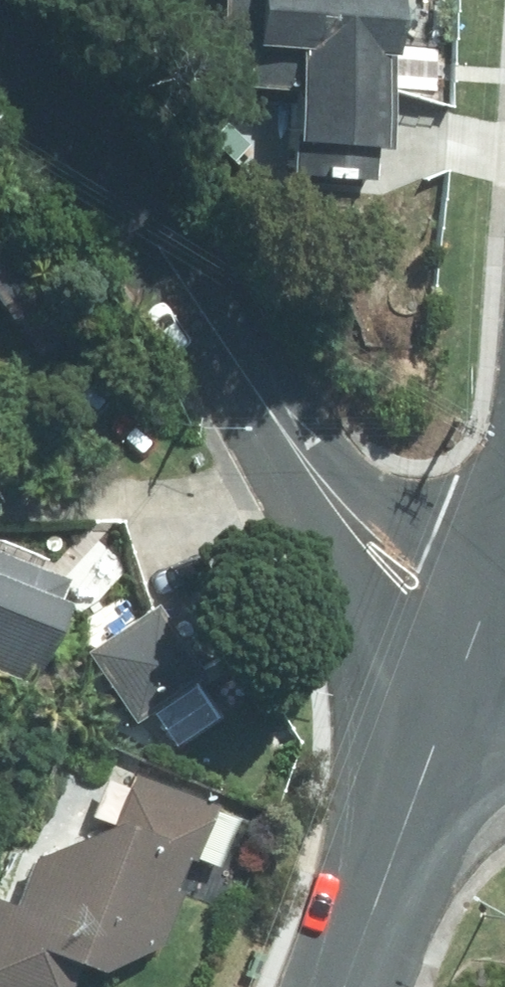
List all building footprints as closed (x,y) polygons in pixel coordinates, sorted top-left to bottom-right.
[(277,159),(355,162),(359,63),(387,65),(390,0),(208,0),(206,57),(240,58),(238,94),(280,96),(277,159)] [(13,690),(45,616),(57,588),(0,563),(0,684),(13,690)] [(210,676),(153,594),(68,653),(125,735),(210,676)] [(68,973),(85,977),(155,952),(213,808),(124,773),(105,829),(24,858),(9,906),(0,902),(0,986),(63,986),(68,973)]
